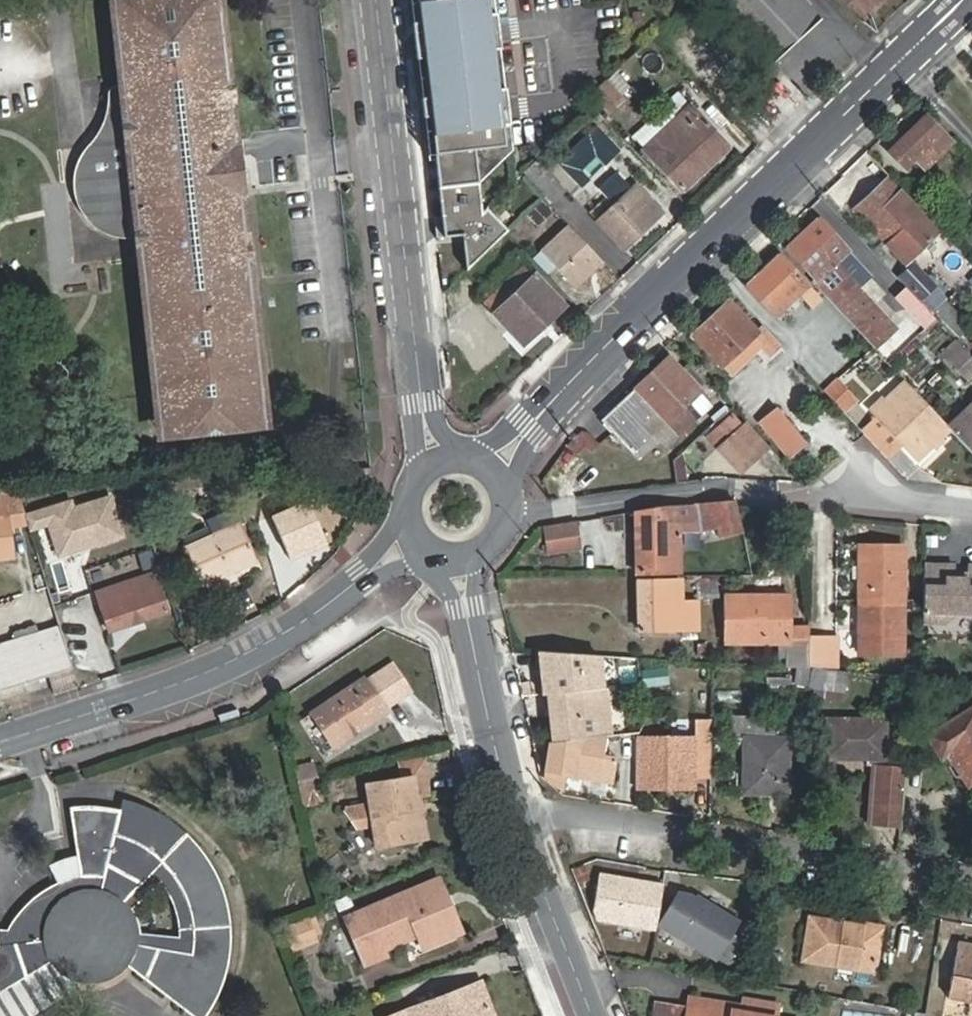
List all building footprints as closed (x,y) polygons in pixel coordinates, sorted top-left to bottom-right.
[(226,46),(219,47),(214,0),(123,0),(132,80),(112,82),(112,101),(110,116),(106,124),(82,157),(79,171),(80,187),(83,201),(93,217),(105,229),(117,235),(125,237),(137,236),(143,290),(154,289),(169,423),(184,421),(185,432),(253,425),(252,415),(267,413),(263,384),(256,384),(246,295),(254,294),(244,205),(236,206),(234,181),(241,180),(239,165),(232,166),(229,141),(237,140),(226,46)] [(423,2),(416,3),(434,161),(440,160),(443,188),(484,183),(514,149),(498,0),(422,0),(423,2)] [(607,112),(623,97),(605,80),(590,94),(607,112)] [(730,144),(690,101),(643,148),(682,189),(730,144)] [(919,147),(929,157),(948,139),(924,114),(884,151),(899,166),(911,155),(919,147)] [(581,186),(613,156),(589,132),(558,161),(581,186)] [(920,164),(929,157),(919,147),(911,155),(920,164)] [(552,199),(566,186),(540,159),(527,172),(552,199)] [(888,178),(855,208),(904,260),(938,231),(888,178)] [(642,203),(649,196),(636,181),(598,218),(623,245),(654,216),(646,207),(642,203)] [(484,183),(443,188),(446,217),(439,218),(441,238),(467,236),(471,267),(512,226),(491,205),(487,209),(484,183)] [(653,200),(649,196),(642,203),(646,207),(653,200)] [(875,346),(896,326),(858,287),(836,264),(851,250),(819,217),(787,248),(818,279),(814,283),(875,346)] [(576,287),(605,260),(569,223),(541,250),(576,287)] [(836,264),(858,287),(872,274),(851,250),(836,264)] [(813,293),(778,255),(745,285),(774,315),(798,293),(806,300),(813,293)] [(485,306),(521,343),(564,303),(527,264),(485,306)] [(936,287),(914,264),(901,277),(923,300),(936,287)] [(955,335),(968,322),(938,288),(924,301),(955,335)] [(779,344),(761,325),(756,330),(729,300),(691,335),(720,365),(749,336),(759,347),(767,355),(779,344)] [(921,302),(910,312),(926,330),(937,319),(921,302)] [(749,336),(720,365),(729,376),(759,347),(749,336)] [(954,368),(969,354),(962,346),(947,360),(954,368)] [(669,353),(636,385),(656,407),(657,406),(680,430),(704,407),(693,395),(687,400),(683,395),(697,382),(669,353)] [(971,385),(971,357),(969,354),(954,368),(971,386),(971,385)] [(948,427),(944,422),(922,399),(905,381),(872,412),(876,415),(902,444),(916,459),(948,427)] [(602,416),(633,449),(655,428),(645,418),(656,407),(636,385),(602,416)] [(843,385),(830,398),(849,418),(862,406),(843,385)] [(948,427),(966,445),(971,452),(971,396),(944,422),(948,427)] [(759,413),(788,442),(793,437),(801,429),(773,400),(759,413)] [(863,427),(890,456),(902,444),(876,415),(863,427)] [(738,472),(755,455),(733,433),(738,429),(726,417),(703,439),(738,472)] [(733,433),(755,455),(766,445),(744,422),(738,429),(733,433)] [(582,428),(569,441),(578,451),(586,444),(591,450),(600,441),(588,429),(582,428)] [(676,479),(687,477),(684,456),(673,457),(676,479)] [(10,558),(5,517),(23,515),(15,492),(0,494),(0,559),(10,558)] [(121,534),(107,495),(70,507),(68,500),(41,509),(57,555),(121,534)] [(738,534),(731,504),(694,503),(698,529),(709,528),(711,535),(715,535),(716,539),(738,534)] [(210,537),(183,550),(199,585),(253,560),(237,525),(242,523),(234,506),(203,521),(210,537)] [(663,506),(635,510),(636,570),(680,569),(678,524),(665,524),(663,506)] [(57,555),(41,509),(27,514),(43,560),(57,555)] [(575,522),(545,527),(549,551),(579,547),(575,522)] [(903,546),(860,545),(859,651),(900,653),(903,546)] [(150,546),(137,551),(142,565),(155,561),(150,546)] [(923,560),(921,618),(943,619),(957,610),(971,612),(971,564),(969,564),(968,577),(955,576),(956,563),(923,560)] [(152,575),(97,592),(108,631),(164,613),(152,575)] [(683,579),(636,579),(637,628),(702,627),(701,596),(683,597),(683,579)] [(807,631),(807,619),(785,619),(787,591),(720,589),(721,645),(806,644),(807,631)] [(73,669),(59,627),(38,633),(35,627),(13,635),(15,642),(0,647),(0,692),(73,669)] [(807,664),(807,668),(815,668),(820,669),(821,631),(807,631),(806,644),(807,664)] [(820,669),(834,671),(835,632),(821,631),(820,669)] [(537,651),(542,694),(547,693),(565,691),(576,690),(601,688),(597,654),(537,651)] [(310,714),(334,748),(386,712),(409,695),(388,667),(365,683),(361,679),(310,714)] [(807,687),(807,668),(795,667),(794,686),(807,687)] [(644,668),(643,685),(668,687),(669,670),(644,668)] [(815,668),(807,668),(807,687),(843,693),(846,672),(834,671),(820,669),(815,668)] [(591,737),(589,712),(579,713),(576,690),(565,691),(547,693),(552,741),(591,737)] [(927,735),(942,759),(948,755),(963,778),(971,772),(971,706),(927,735)] [(743,740),(743,794),(786,797),(786,742),(773,741),(773,718),(732,717),(731,740),(743,740)] [(885,721),(845,720),(827,719),(826,758),(864,759),(884,759),(884,752),(885,721)] [(637,738),(637,787),(657,787),(656,779),(696,779),(711,779),(711,722),(698,722),(698,740),(637,738)] [(615,758),(602,756),(605,735),(591,737),(552,741),(549,741),(544,777),(563,791),(565,776),(612,782),(615,758)] [(873,824),(900,829),(902,752),(884,752),(884,759),(864,759),(864,767),(875,768),(873,824)] [(369,789),(382,849),(425,840),(434,838),(425,796),(432,794),(424,760),(400,766),(403,781),(369,789)] [(300,804),(321,803),(318,762),(297,763),(300,804)] [(656,779),(657,787),(696,788),(696,779),(656,779)] [(194,1015),(200,1015),(205,1009),(216,986),(223,960),(225,935),(223,910),(215,886),(204,863),(189,842),(169,825),(146,811),(119,800),(116,811),(89,809),(66,811),(77,882),(62,886),(49,891),(32,903),(25,910),(6,934),(0,934),(0,1015),(11,1015),(82,971),(88,972),(93,973),(100,972),(106,970),(112,967),(116,963),(124,952),(133,959),(128,965),(194,1015)] [(657,930),(662,896),(648,894),(650,884),(600,875),(594,911),(597,921),(657,930)] [(441,881),(348,921),(367,967),(388,959),(384,948),(418,934),(425,949),(464,932),(441,881)] [(662,896),(664,886),(650,884),(648,894),(662,896)] [(679,893),(660,927),(717,959),(732,933),(739,922),(700,899),(698,901),(686,894),(679,893)] [(320,917),(291,928),(299,948),(328,937),(320,917)] [(815,923),(809,966),(879,975),(885,933),(815,923)] [(732,933),(717,959),(732,967),(747,942),(732,933)] [(965,943),(955,1000),(971,1003),(971,944),(965,943)] [(409,1015),(497,1015),(485,985),(409,1015)] [(741,1014),(743,1005),(691,997),(690,1005),(741,1014)] [(670,1015),(776,1015),(777,1005),(744,999),(743,1005),(741,1014),(690,1005),(686,1009),(672,1007),(670,1015)] [(672,1007),(654,1004),(652,1015),(670,1015),(672,1007)]
